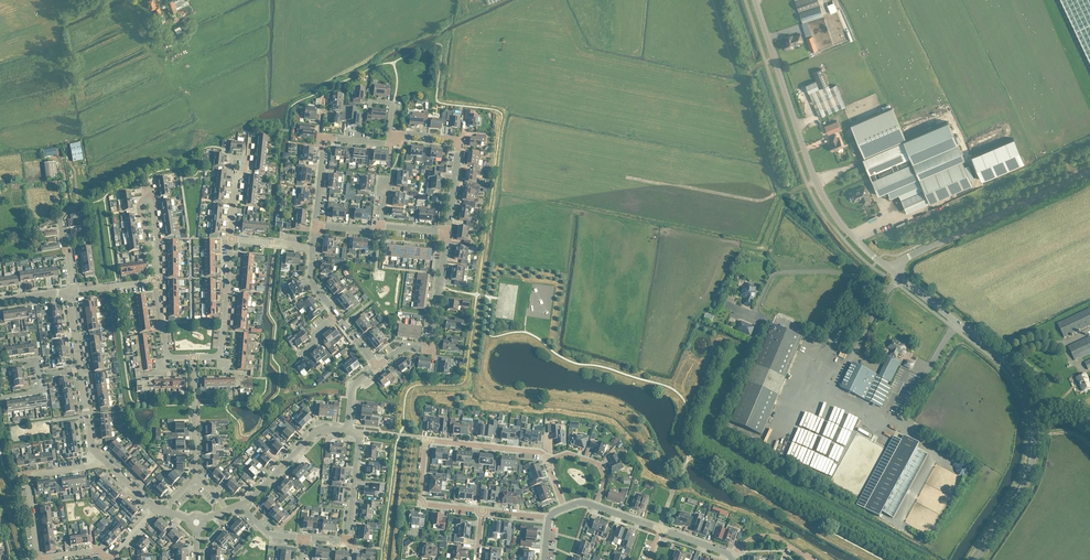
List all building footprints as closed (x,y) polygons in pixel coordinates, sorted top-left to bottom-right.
[(150,7),(154,5),(155,7),(154,7),(157,13),(162,11),(159,5),(159,3),(157,4),(155,0),(148,0),(150,7)] [(171,11),(178,9),(177,7),(185,4),(189,3),(188,0),(167,0),(171,11)] [(819,0),(796,0),(803,21),(824,14),(819,0)] [(1075,31),(1089,62),(1089,0),(1061,0),(1075,31)] [(170,19),(178,16),(177,10),(168,13),(170,19)] [(167,22),(163,12),(157,14),(161,23),(167,22)] [(187,25),(185,21),(179,24),(174,26),(176,31),(181,29),(187,26),(187,25)] [(793,42),(801,39),(804,38),(801,32),(799,33),(791,36),(790,34),(786,35),(787,39),(783,40),(785,47),(789,46),(789,47),(794,46),(793,44),(793,42)] [(813,33),(807,36),(812,50),(818,47),(813,33)] [(817,78),(806,83),(820,115),(840,107),(846,104),(837,82),(830,85),(829,82),(825,71),(823,66),(813,70),(817,78)] [(387,86),(375,85),(373,95),(381,96),(381,97),(386,97),(386,95),(390,95),(391,86),(387,85),(387,86)] [(800,100),(804,98),(800,86),(796,87),(800,100)] [(365,88),(356,87),(355,95),(353,95),(352,102),(360,103),(360,100),(364,100),(365,88)] [(331,97),(331,102),(332,102),(331,111),(336,111),(345,112),(345,107),(345,106),(343,106),(343,101),(343,94),(341,94),(335,94),(335,97),(331,97)] [(921,178),(930,200),(973,182),(962,157),(965,156),(958,141),(958,140),(961,139),(958,132),(955,133),(948,119),(906,137),(893,105),(851,122),(865,155),(863,156),(879,194),(897,186),(907,210),(929,201),(919,179),(921,178)] [(316,111),(315,111),(315,107),(308,107),(308,110),(305,110),(304,118),(315,120),(316,111)] [(361,115),(356,114),(357,108),(348,108),(347,120),(351,120),(351,125),(360,126),(361,115)] [(386,110),(372,109),(371,114),(368,113),(367,121),(371,121),(371,118),(385,120),(386,110)] [(423,115),(418,114),(419,111),(408,110),(407,119),(410,119),(410,124),(423,125),(423,121),(427,121),(428,112),(424,111),(423,115)] [(332,114),(332,121),(332,124),(339,124),(339,115),(342,115),(344,115),(345,112),(336,111),(335,114),(332,114)] [(465,119),(465,121),(469,121),(469,126),(476,127),(477,116),(473,116),(473,111),(466,111),(465,119)] [(460,115),(453,114),(454,113),(447,112),(446,120),(450,120),(449,127),(459,128),(460,115)] [(442,113),(442,116),(442,119),(431,119),(430,127),(441,128),(441,124),(445,124),(446,113),(442,113)] [(828,131),(841,126),(838,118),(825,123),(828,131)] [(300,124),(299,131),(303,132),(302,137),(313,138),(314,130),(310,129),(310,125),(308,125),(300,124)] [(829,141),(833,149),(843,144),(840,136),(838,137),(836,132),(830,134),(831,138),(832,138),(833,140),(829,141)] [(258,135),(257,141),(267,142),(268,136),(265,136),(265,134),(261,133),(261,135),(258,135)] [(470,138),(470,145),(480,146),(481,142),(485,142),(486,135),(478,135),(476,135),(475,139),(470,138)] [(982,178),(1025,160),(1014,136),(972,154),(982,178)] [(229,144),(228,147),(230,147),(230,151),(236,151),(237,141),(231,141),(231,144),(229,144)] [(237,141),(236,151),(242,152),(243,149),(245,149),(245,145),(243,145),(243,142),(237,141)] [(73,161),(83,160),(80,143),(70,145),(73,161)] [(307,145),(300,145),(300,150),(304,151),(303,155),(313,156),(313,149),(307,149),(307,145)] [(416,156),(417,146),(411,146),(410,153),(406,153),(406,160),(410,161),(411,160),(413,157),(413,156),(416,156)] [(417,146),(416,156),(415,162),(425,163),(426,155),(422,155),(423,147),(417,146)] [(340,157),(341,147),(335,147),(335,154),(331,154),(330,162),(334,162),(335,157),(340,157)] [(340,157),(340,160),(343,160),(344,159),(346,159),(345,163),(349,163),(350,156),(346,155),(347,148),(341,147),(340,157)] [(48,150),(42,150),(43,158),(49,158),(57,157),(56,148),(48,149),(48,150)] [(426,155),(425,163),(425,166),(432,167),(433,158),(436,158),(437,149),(431,148),(430,156),(426,155)] [(350,156),(349,163),(352,164),(352,163),(355,163),(355,159),(359,159),(360,149),(354,149),(353,156),(350,156)] [(360,149),(359,159),(362,159),(361,165),(367,165),(368,158),(365,157),(365,150),(360,149)] [(437,149),(436,158),(441,159),(441,164),(445,165),(446,157),(442,157),(443,149),(437,149)] [(368,165),(369,165),(368,169),(370,169),(370,165),(372,166),(376,161),(380,162),(381,151),(374,150),(373,157),(369,157),(368,165)] [(468,153),(467,159),(479,160),(479,158),(480,158),(481,156),(479,155),(479,154),(480,154),(480,151),(472,150),(472,153),(468,153)] [(388,152),(381,151),(380,162),(387,162),(387,167),(390,167),(391,159),(387,159),(388,152)] [(213,152),(212,160),(214,160),(223,161),(224,155),(221,155),(221,152),(213,152)] [(313,156),(303,155),(303,159),(299,158),(298,164),(305,165),(305,162),(312,162),(313,156)] [(479,160),(467,159),(467,164),(474,165),(474,169),(481,169),(482,170),(482,166),(478,166),(479,160)] [(214,160),(213,166),(218,167),(218,169),(222,169),(222,167),(223,167),(223,161),(214,160)] [(55,162),(44,163),(46,180),(61,178),(61,175),(57,175),(56,166),(56,163),(55,162)] [(255,165),(254,171),(255,171),(255,173),(258,174),(258,171),(264,172),(265,166),(255,165)] [(301,176),(311,177),(311,170),(305,169),(305,166),(298,165),(298,171),(302,172),(301,176)] [(398,172),(397,179),(407,180),(407,176),(411,176),(412,169),(406,168),(405,173),(398,172)] [(216,171),(216,177),(226,178),(226,172),(222,172),(222,169),(218,169),(218,171),(216,171)] [(481,169),(474,169),(474,172),(466,171),(465,176),(476,178),(477,175),(480,175),(481,169)] [(428,172),(427,179),(429,180),(429,183),(431,183),(441,184),(441,178),(440,178),(440,173),(435,173),(428,172)] [(249,175),(248,181),(258,182),(259,176),(258,176),(258,174),(255,173),(254,176),(249,175)] [(329,175),(328,182),(337,183),(338,176),(342,177),(342,173),(336,173),(336,176),(329,175)] [(359,174),(359,178),(357,178),(357,184),(361,185),(372,186),(372,179),(368,179),(368,175),(359,174)] [(311,177),(301,176),(301,180),(297,179),(296,185),(303,186),(303,182),(310,183),(311,177)] [(476,178),(465,176),(464,182),(472,183),(472,186),(480,188),(480,183),(479,183),(477,181),(476,181),(476,178)] [(407,180),(397,179),(397,186),(404,187),(403,191),(410,192),(410,185),(407,184),(407,180)] [(327,183),(327,186),(328,187),(328,188),(334,189),(334,192),(340,193),(341,189),(341,183),(337,183),(328,182),(327,183)] [(865,184),(857,187),(850,190),(851,193),(851,194),(850,195),(852,198),(853,198),(854,200),(862,196),(864,202),(871,199),(868,193),(869,193),(865,184)] [(372,186),(361,185),(360,191),(357,190),(357,194),(366,195),(367,192),(371,192),(372,186)] [(296,186),(295,196),(308,197),(310,196),(310,193),(309,192),(309,191),(303,190),(303,187),(296,186)] [(463,189),(463,194),(474,196),(478,196),(478,191),(479,191),(480,188),(472,186),(471,190),(465,189),(463,189)] [(169,189),(159,191),(160,197),(163,196),(163,198),(167,198),(167,196),(170,195),(169,189)] [(474,196),(463,194),(462,200),(469,201),(469,204),(475,205),(476,202),(478,202),(478,199),(473,199),(474,196)] [(295,200),(294,206),(301,206),(303,207),(304,204),(308,204),(308,203),(309,202),(309,199),(308,198),(308,197),(295,196),(295,200)] [(164,201),(161,201),(162,207),(171,206),(171,200),(167,200),(167,198),(163,198),(164,201)] [(335,202),(330,202),(328,202),(328,209),(333,209),(332,217),(338,218),(339,208),(339,204),(335,204),(335,202)] [(339,204),(339,208),(338,218),(344,218),(345,210),(348,211),(349,204),(344,203),(344,205),(339,204)] [(132,204),(122,205),(123,211),(126,211),(127,213),(130,212),(130,210),(133,210),(132,204)] [(475,205),(469,204),(468,208),(461,207),(460,213),(470,214),(471,208),(475,209),(475,205)] [(361,220),(361,210),(358,210),(358,206),(352,205),(351,212),(355,212),(354,219),(361,220)] [(427,207),(420,207),(417,206),(416,213),(419,213),(419,220),(425,221),(427,207)] [(297,211),(297,214),(295,214),(294,215),(294,218),(296,218),(306,219),(307,212),(303,211),(303,208),(295,207),(294,211),(297,211)] [(361,210),(361,220),(367,221),(368,214),(371,214),(372,207),(366,207),(365,211),(361,210)] [(427,207),(425,221),(432,222),(432,215),(436,215),(436,209),(433,208),(433,209),(427,209),(427,207)] [(392,208),(392,211),(390,211),(390,215),(399,216),(398,218),(406,219),(407,214),(402,213),(403,210),(392,208)] [(127,215),(124,216),(125,222),(135,220),(134,214),(131,215),(130,212),(127,213),(127,215)] [(470,214),(460,213),(459,220),(466,221),(466,224),(473,225),(473,218),(471,218),(472,215),(470,214)] [(892,214),(883,218),(887,227),(896,223),(892,214)] [(87,222),(86,215),(68,218),(69,223),(69,229),(83,227),(82,223),(87,222)] [(291,228),(291,229),(298,230),(300,230),(300,226),(305,226),(306,219),(296,218),(296,221),(294,221),(293,225),(292,224),(291,228)] [(473,225),(466,224),(466,227),(458,226),(458,233),(467,234),(468,228),(472,228),(473,225)] [(57,237),(56,231),(57,231),(56,225),(36,228),(38,239),(39,239),(38,235),(43,234),(44,238),(57,237)] [(89,237),(88,230),(83,230),(83,227),(69,229),(70,234),(71,239),(89,237)] [(467,234),(458,233),(457,239),(464,240),(463,244),(470,244),(470,241),(467,240),(467,234)] [(62,250),(61,243),(61,242),(60,242),(59,242),(58,242),(57,237),(44,238),(44,242),(39,243),(39,239),(38,239),(40,253),(62,250)] [(324,240),(323,247),(332,248),(336,248),(337,242),(337,238),(330,238),(326,237),(326,240),(324,240)] [(359,250),(360,240),(353,239),(352,246),(349,245),(349,253),(355,253),(355,249),(359,250)] [(360,240),(359,250),(363,250),(363,254),(369,255),(370,247),(370,242),(367,242),(367,241),(360,240)] [(456,246),(455,252),(465,254),(468,254),(469,248),(470,244),(463,244),(463,247),(456,246)] [(80,246),(80,247),(80,249),(79,249),(80,254),(90,253),(89,247),(88,245),(80,246)] [(336,248),(323,247),(322,253),(329,254),(328,257),(335,258),(336,248)] [(455,252),(454,259),(461,260),(461,263),(467,264),(468,261),(467,261),(468,254),(465,254),(455,252)] [(90,253),(80,254),(81,261),(91,260),(90,253)] [(292,265),(293,255),(286,254),(286,261),(282,261),(281,269),(285,269),(285,268),(288,268),(288,264),(292,265)] [(293,255),(292,265),(299,265),(298,271),(302,271),(303,263),(299,263),(300,256),(293,255)] [(320,270),(320,273),(326,274),(326,270),(332,271),(333,263),(335,264),(335,263),(344,264),(345,264),(345,259),(335,258),(328,257),(325,257),(325,262),(321,261),(320,270)] [(92,267),(91,260),(81,261),(82,268),(92,267)] [(464,275),(465,268),(467,269),(467,265),(460,264),(460,268),(453,267),(452,273),(464,275)] [(93,272),(92,267),(82,268),(83,274),(84,274),(85,276),(93,275),(93,272)] [(451,280),(458,281),(458,285),(465,286),(466,282),(463,281),(464,275),(452,273),(451,280)] [(340,282),(338,279),(334,274),(329,278),(331,280),(325,284),(330,290),(340,282)] [(287,295),(302,287),(298,280),(296,281),(295,279),(283,283),(285,283),(289,289),(285,291),(287,295)] [(337,284),(330,290),(334,295),(335,294),(337,296),(341,293),(346,289),(348,288),(346,285),(344,287),(342,284),(340,282),(337,284)] [(746,288),(744,288),(741,295),(747,298),(745,304),(750,306),(755,293),(754,292),(755,287),(755,286),(754,285),(753,285),(752,284),(750,284),(749,284),(749,285),(748,284),(746,288)] [(302,287),(287,295),(289,298),(292,296),(296,303),(294,304),(294,305),(304,297),(303,294),(305,293),(302,287)] [(346,289),(341,293),(343,296),(338,300),(342,305),(354,296),(351,293),(349,294),(346,289)] [(354,296),(342,305),(342,306),(342,307),(344,310),(345,310),(346,311),(351,306),(353,309),(360,304),(356,299),(354,296)] [(96,298),(92,299),(84,300),(85,303),(84,303),(85,309),(95,308),(98,307),(96,298)] [(307,301),(304,298),(296,304),(301,310),(302,309),(305,312),(307,310),(315,304),(314,302),(315,301),(312,298),(311,299),(311,298),(307,301)] [(470,301),(463,300),(456,299),(456,303),(449,302),(448,309),(458,311),(458,306),(469,308),(470,301)] [(56,307),(56,304),(49,305),(50,314),(60,312),(59,307),(56,307)] [(307,310),(305,312),(307,315),(306,316),(310,322),(318,315),(315,312),(319,309),(315,304),(307,310)] [(31,308),(25,309),(26,319),(27,323),(29,323),(29,319),(32,318),(32,320),(36,319),(35,312),(34,310),(31,310),(31,308)] [(1057,323),(1064,337),(1089,325),(1089,308),(1057,323)] [(8,312),(3,312),(3,316),(0,316),(1,324),(4,323),(4,322),(10,321),(8,312)] [(360,328),(367,323),(365,320),(368,317),(364,312),(359,316),(361,319),(355,323),(360,328)] [(297,318),(289,324),(290,326),(299,320),(297,318)] [(446,320),(445,328),(455,329),(455,330),(460,331),(461,323),(463,324),(464,319),(455,318),(454,321),(446,320)] [(368,322),(367,323),(360,328),(361,330),(360,331),(363,334),(369,329),(371,332),(376,328),(373,323),(370,325),(368,322)] [(740,322),(737,330),(750,335),(753,327),(740,322)] [(97,324),(88,326),(88,332),(89,331),(89,335),(100,333),(100,330),(98,330),(97,324)] [(772,325),(747,382),(731,422),(761,435),(802,338),(772,325)] [(297,335),(303,343),(308,339),(304,334),(306,332),(302,326),(299,328),(302,331),(297,335)] [(333,328),(328,332),(336,344),(339,341),(338,341),(343,337),(339,331),(337,333),(333,328)] [(371,332),(367,335),(369,338),(368,339),(367,340),(370,343),(371,342),(372,344),(384,335),(381,331),(380,332),(376,328),(371,332)] [(62,329),(50,331),(51,340),(60,339),(60,335),(63,335),(62,329)] [(324,338),(321,340),(324,343),(329,350),(332,354),(336,351),(334,349),(335,348),(333,346),(334,346),(336,344),(328,332),(322,336),(324,338)] [(100,333),(89,335),(90,338),(89,338),(90,344),(100,342),(102,342),(101,336),(100,333)] [(297,347),(303,343),(297,335),(294,338),(293,338),(291,335),(285,339),(290,345),(293,343),(294,343),(297,347)] [(384,335),(372,344),(373,345),(372,346),(374,349),(375,348),(376,349),(381,345),(383,348),(388,344),(385,339),(386,338),(384,335)] [(1068,346),(1074,360),(1089,353),(1089,336),(1068,346)] [(458,338),(451,337),(450,341),(444,340),(443,349),(454,351),(455,342),(457,342),(458,338)] [(60,339),(51,340),(48,340),(49,342),(52,342),(52,344),(53,345),(55,345),(55,348),(65,347),(64,341),(60,342),(60,339)] [(904,354),(904,350),(906,345),(896,341),(895,342),(891,340),(887,347),(893,350),(892,353),(891,352),(890,354),(891,354),(890,357),(895,359),(896,357),(898,353),(901,355),(904,355),(904,354)] [(27,344),(29,354),(35,353),(34,350),(37,349),(36,341),(31,341),(31,342),(31,344),(27,344)] [(147,341),(135,342),(136,345),(131,346),(131,349),(148,346),(147,341)] [(11,346),(5,347),(5,345),(1,346),(2,358),(12,356),(11,346)] [(324,362),(328,359),(331,356),(327,351),(325,353),(320,347),(315,351),(321,359),(324,362)] [(841,350),(838,356),(845,359),(847,353),(841,350)] [(315,351),(310,355),(315,361),(312,363),(316,368),(319,366),(321,364),(319,362),(321,359),(315,351)] [(148,352),(137,354),(137,357),(133,357),(133,360),(149,358),(148,352)] [(352,358),(347,362),(354,370),(359,366),(356,362),(359,360),(354,354),(351,357),(352,358)] [(852,363),(840,388),(852,393),(877,405),(881,407),(891,386),(887,384),(888,381),(891,382),(900,362),(895,359),(890,357),(888,356),(885,364),(879,376),(864,369),(864,367),(864,366),(862,365),(860,365),(859,366),(852,363)] [(65,364),(64,358),(57,359),(54,360),(56,368),(64,366),(63,364),(65,364)] [(307,373),(307,372),(313,368),(305,358),(295,366),(300,372),(300,373),(301,374),(302,375),(303,375),(304,376),(305,375),(306,375),(307,374),(307,373)] [(407,366),(410,369),(413,366),(414,359),(410,359),(407,361),(404,358),(396,364),(401,371),(407,366)] [(434,365),(430,364),(430,360),(419,358),(418,368),(428,369),(427,372),(433,372),(434,365)] [(454,359),(447,358),(446,362),(441,362),(439,373),(448,374),(449,366),(453,366),(454,359)] [(797,361),(801,363),(800,365),(806,368),(808,365),(794,359),(793,362),(796,363),(797,361)] [(341,364),(338,367),(343,373),(345,371),(348,374),(354,370),(347,362),(346,360),(341,364)] [(249,364),(237,363),(237,369),(250,371),(250,376),(253,376),(254,368),(249,367),(249,364)] [(150,364),(139,366),(139,369),(134,369),(135,378),(138,377),(138,372),(151,370),(150,364)] [(12,376),(22,375),(21,369),(17,369),(17,366),(9,367),(10,371),(11,371),(12,376)] [(805,379),(806,376),(790,368),(788,371),(805,379)] [(105,370),(104,370),(95,372),(95,375),(96,380),(105,379),(108,379),(107,373),(106,373),(105,370)] [(377,379),(379,381),(377,382),(381,387),(389,381),(392,384),(400,377),(395,371),(390,374),(387,371),(377,379)] [(788,373),(787,377),(802,383),(803,379),(788,373)] [(1089,388),(1089,384),(1085,374),(1076,378),(1082,391),(1089,388)] [(58,383),(54,383),(55,386),(58,385),(61,385),(60,385),(68,384),(67,378),(63,379),(63,377),(57,377),(57,378),(57,380),(58,383)] [(204,377),(204,384),(200,384),(201,399),(205,399),(205,395),(207,395),(207,388),(210,388),(210,377),(204,377)] [(22,380),(13,382),(13,387),(12,387),(13,391),(20,390),(20,386),(23,386),(22,380)] [(796,395),(800,385),(785,380),(781,391),(796,395)] [(820,410),(829,388),(825,386),(816,408),(820,410)] [(49,400),(46,400),(45,397),(40,398),(41,407),(47,407),(47,408),(50,407),(49,400)] [(109,401),(99,403),(100,408),(101,412),(108,410),(116,409),(116,408),(115,408),(113,407),(109,407),(109,401)] [(12,402),(6,403),(2,403),(4,415),(8,414),(8,412),(13,412),(12,402)] [(325,417),(327,406),(323,406),(323,402),(316,402),(315,408),(319,409),(318,416),(325,417)] [(327,406),(326,417),(333,417),(333,413),(338,413),(338,411),(339,402),(334,402),(331,402),(331,403),(331,407),(327,406)] [(362,406),(362,407),(361,407),(360,407),(360,410),(361,411),(362,411),(361,413),(372,414),(372,411),(377,411),(377,404),(367,403),(366,406),(362,406)] [(65,413),(63,413),(64,416),(71,415),(75,415),(74,412),(74,406),(64,407),(65,413)] [(299,415),(298,416),(306,424),(311,419),(307,415),(310,412),(305,407),(302,410),(303,411),(302,412),(302,411),(301,411),(299,413),(298,414),(299,415)] [(841,412),(859,422),(859,421),(867,425),(869,421),(863,418),(863,419),(843,409),(841,412)] [(372,414),(361,413),(361,420),(365,421),(364,425),(377,426),(378,419),(371,418),(372,414)] [(778,414),(772,430),(810,445),(815,431),(810,429),(805,427),(805,426),(794,421),(778,414)] [(858,434),(860,430),(823,414),(822,418),(858,434)] [(306,424),(298,416),(294,421),(293,419),(290,422),(295,428),(298,425),(302,428),(306,424)] [(427,421),(426,431),(433,432),(433,431),(436,432),(438,418),(433,417),(428,417),(427,421)] [(448,419),(443,418),(438,418),(436,432),(440,432),(446,433),(448,419)] [(460,435),(462,424),(462,422),(459,421),(459,425),(455,424),(455,420),(451,419),(450,429),(454,430),(453,434),(460,435)] [(73,424),(70,424),(70,421),(61,422),(62,428),(64,427),(65,431),(74,430),(73,424)] [(466,424),(462,424),(460,435),(468,436),(469,431),(472,431),(473,422),(466,421),(466,424)] [(485,437),(486,426),(481,426),(482,421),(475,421),(474,433),(478,433),(477,437),(485,437)] [(490,427),(486,426),(485,437),(492,438),(492,435),(496,436),(497,421),(491,421),(490,427)] [(286,422),(281,428),(290,438),(294,433),(296,431),(286,422)] [(556,424),(547,425),(548,433),(552,432),(552,435),(553,439),(556,439),(557,444),(565,444),(565,431),(561,431),(561,426),(556,426),(556,424)] [(508,440),(509,430),(506,430),(506,426),(499,425),(499,432),(502,432),(501,439),(508,440)] [(513,430),(509,430),(508,440),(515,441),(515,433),(520,434),(520,427),(513,426),(513,430)] [(537,431),(532,431),(531,442),(538,443),(538,441),(541,441),(543,427),(538,426),(537,431)] [(175,433),(171,433),(171,436),(178,436),(178,433),(184,433),(184,428),(173,428),(173,431),(175,430),(175,433)] [(277,432),(274,434),(280,439),(282,437),(286,442),(290,438),(281,428),(280,428),(277,432)] [(867,446),(874,430),(868,428),(859,450),(863,452),(866,445),(867,446)] [(216,436),(216,430),(205,431),(205,437),(212,436),(212,439),(219,439),(219,436),(216,436)] [(531,442),(532,431),(526,430),(526,432),(521,431),(520,439),(525,440),(525,442),(531,442)] [(111,432),(101,433),(102,439),(105,438),(105,443),(112,440),(112,437),(111,432)] [(774,434),(771,433),(766,442),(773,445),(772,448),(775,450),(782,435),(775,432),(774,434)] [(813,447),(819,433),(816,432),(810,445),(813,447)] [(821,452),(832,457),(837,442),(832,440),(827,437),(827,436),(820,433),(814,447),(821,450),(821,452)] [(272,436),(274,438),(270,442),(272,443),(280,451),(284,447),(278,441),(280,439),(274,434),(272,436)] [(571,445),(573,445),(578,447),(580,448),(581,448),(584,449),(588,437),(581,434),(580,438),(574,436),(572,441),(571,442),(570,443),(571,445)] [(780,451),(786,437),(782,435),(776,450),(780,451)] [(178,439),(178,436),(168,436),(168,440),(171,440),(171,445),(173,445),(185,445),(184,439),(178,439)] [(857,505),(864,509),(879,517),(882,512),(893,518),(927,454),(916,448),(919,444),(904,436),(901,440),(894,436),(857,505)] [(219,439),(212,439),(213,443),(205,443),(205,449),(216,448),(216,446),(219,445),(219,439)] [(112,440),(105,443),(109,447),(113,451),(120,444),(115,440),(114,441),(112,440)] [(792,455),(791,458),(816,467),(822,452),(787,440),(782,452),(790,455),(790,454),(792,455)] [(262,442),(260,444),(262,446),(268,451),(270,449),(276,455),(280,451),(272,443),(270,445),(272,447),(270,449),(265,443),(262,441),(262,442)] [(592,441),(589,447),(595,450),(594,453),(595,453),(594,455),(599,456),(600,455),(602,456),(606,445),(598,442),(598,443),(592,441)] [(40,443),(38,443),(39,451),(41,463),(47,462),(46,453),(42,453),(40,443)] [(325,451),(325,458),(331,459),(332,454),(335,455),(337,443),(330,443),(330,447),(329,451),(325,451)] [(337,443),(335,455),(339,455),(339,459),(345,460),(346,453),(342,453),(343,448),(343,444),(337,443)] [(368,446),(367,459),(375,459),(375,458),(377,458),(378,452),(376,451),(376,447),(380,447),(381,443),(373,443),(373,446),(368,446)] [(120,444),(113,451),(117,455),(124,448),(120,444)] [(134,444),(129,448),(133,454),(139,449),(134,444)] [(124,448),(117,455),(121,459),(128,452),(125,449),(128,446),(127,445),(124,448)] [(262,450),(258,454),(260,456),(268,463),(272,459),(266,453),(268,451),(262,446),(261,448),(260,448),(262,450)] [(77,448),(65,449),(65,451),(66,455),(66,459),(75,457),(77,457),(77,454),(78,454),(77,448)] [(216,448),(205,449),(205,455),(213,455),(213,458),(219,458),(226,457),(226,453),(223,453),(223,451),(216,451),(216,448)] [(49,452),(46,453),(47,462),(53,462),(53,461),(56,460),(55,449),(48,450),(49,452)] [(442,460),(443,450),(437,450),(436,457),(432,456),(432,464),(438,465),(438,460),(442,460)] [(443,450),(442,460),(446,461),(445,466),(451,466),(452,458),(449,458),(450,451),(443,450)] [(128,452),(121,459),(125,463),(128,465),(133,460),(134,458),(132,456),(128,452)] [(453,458),(452,466),(459,467),(459,463),(464,463),(465,453),(458,452),(457,457),(457,459),(453,458)] [(846,467),(850,468),(855,453),(851,452),(846,467)] [(181,456),(181,453),(171,453),(167,453),(167,462),(172,462),(185,462),(185,456),(181,456)] [(464,463),(463,466),(471,467),(475,467),(475,461),(471,460),(472,454),(465,453),(464,463)] [(23,466),(22,456),(18,457),(18,454),(12,455),(14,467),(17,466),(17,467),(23,466)] [(475,461),(475,467),(474,470),(479,471),(479,468),(482,469),(482,465),(486,465),(487,455),(480,454),(480,461),(475,461)] [(618,460),(616,454),(609,457),(612,463),(609,464),(613,473),(623,468),(619,460),(618,460)] [(487,455),(486,465),(489,465),(489,470),(492,470),(492,472),(495,473),(496,465),(493,464),(493,460),(494,456),(487,455)] [(821,455),(817,470),(820,471),(825,457),(821,455)] [(268,463),(260,456),(256,459),(254,458),(252,460),(257,465),(259,463),(264,467),(268,463)] [(135,457),(133,460),(128,465),(127,465),(131,470),(138,462),(141,460),(135,457)] [(508,467),(509,458),(502,457),(502,463),(498,463),(497,471),(504,472),(504,467),(508,467)] [(219,458),(213,458),(213,461),(205,461),(205,467),(206,467),(206,469),(209,471),(213,467),(216,467),(216,461),(220,461),(219,458)] [(515,458),(509,458),(508,467),(507,471),(517,472),(518,465),(515,465),(515,458)] [(138,462),(131,470),(135,473),(142,466),(140,464),(143,462),(141,460),(138,462)] [(252,460),(247,466),(256,475),(260,471),(255,467),(257,465),(252,460)] [(843,470),(845,466),(827,460),(822,474),(828,476),(829,474),(836,477),(834,481),(845,485),(850,473),(843,470)] [(185,467),(185,462),(172,462),(173,465),(173,464),(174,467),(175,467),(175,469),(183,473),(183,467),(185,467)] [(525,466),(524,466),(525,470),(528,469),(529,472),(530,472),(532,475),(541,471),(539,465),(537,465),(536,462),(533,463),(525,466)] [(301,464),(296,469),(303,476),(306,478),(314,470),(309,466),(306,463),(303,466),(301,464)] [(366,466),(365,474),(376,475),(376,470),(380,471),(380,463),(374,463),(373,467),(366,466)] [(142,466),(135,473),(139,477),(146,470),(148,468),(144,464),(142,466)] [(245,465),(243,467),(248,472),(246,473),(245,473),(243,475),(246,477),(248,479),(250,477),(252,480),(256,475),(247,466),(245,465)] [(339,467),(336,467),(332,466),(332,472),(336,472),(335,476),(345,477),(345,471),(339,470),(339,467)] [(213,467),(209,471),(212,474),(210,476),(215,480),(222,472),(218,468),(216,467),(213,467)] [(303,476),(296,469),(292,474),(296,478),(293,482),(298,486),(301,484),(301,483),(299,480),(303,476)] [(146,470),(139,477),(144,481),(150,474),(146,470)] [(222,472),(215,480),(219,484),(223,480),(225,482),(228,479),(229,478),(231,476),(225,470),(222,472)] [(168,473),(176,481),(180,477),(173,471),(171,473),(170,471),(168,473)] [(533,482),(530,483),(531,487),(541,483),(543,483),(542,479),(544,478),(541,471),(532,475),(533,478),(531,479),(533,482)] [(176,481),(168,473),(166,475),(168,477),(165,479),(172,485),(176,481)] [(229,478),(228,479),(230,481),(225,487),(229,491),(237,483),(232,479),(235,477),(232,474),(231,476),(229,478)] [(430,479),(430,481),(430,482),(431,483),(431,485),(441,486),(442,481),(446,482),(447,479),(447,475),(436,474),(436,477),(431,477),(431,479),(430,479)] [(85,476),(79,477),(80,487),(84,486),(85,489),(90,488),(89,480),(86,481),(85,476)] [(332,483),(332,486),(337,486),(341,487),(341,483),(344,484),(345,477),(335,476),(335,480),(332,480),(332,483)] [(103,477),(100,480),(98,478),(92,484),(94,486),(96,488),(97,486),(100,489),(107,482),(103,477)] [(73,478),(67,479),(69,488),(72,488),(73,494),(75,494),(73,478)] [(69,488),(67,479),(61,480),(62,484),(59,485),(60,492),(65,492),(65,489),(69,488)] [(286,479),(282,484),(289,491),(293,486),(296,489),(298,486),(293,482),(291,484),(286,479)] [(58,481),(55,482),(55,481),(49,481),(50,494),(53,493),(52,491),(56,490),(56,493),(60,492),(59,485),(58,481)] [(158,484),(156,485),(164,493),(168,489),(165,487),(167,485),(164,481),(162,483),(159,485),(158,484)] [(37,484),(34,485),(35,496),(41,495),(40,492),(44,492),(43,482),(37,483),(37,484)] [(107,482),(100,489),(103,491),(101,493),(103,495),(111,486),(107,482)] [(237,483),(229,491),(234,495),(243,485),(241,483),(239,485),(237,483)] [(289,491),(282,484),(277,489),(282,494),(280,496),(285,500),(289,496),(286,493),(289,491)] [(374,491),(379,491),(379,484),(373,484),(372,487),(364,486),(363,494),(374,495),(374,491)] [(164,493),(156,485),(154,487),(156,489),(154,491),(160,497),(164,493)] [(441,486),(431,485),(430,486),(429,487),(429,488),(429,490),(430,491),(430,492),(434,493),(434,496),(445,498),(445,494),(441,493),(441,486)] [(457,485),(456,492),(460,492),(459,499),(465,499),(466,490),(467,486),(463,486),(457,485)] [(470,491),(466,490),(465,499),(472,500),(473,494),(476,494),(477,485),(470,485),(470,491)] [(478,494),(477,495),(481,496),(480,501),(487,502),(489,490),(484,489),(485,486),(478,485),(478,494)] [(540,497),(549,493),(549,492),(550,491),(549,488),(547,488),(547,486),(542,488),(541,485),(531,488),(533,492),(536,491),(537,494),(535,497),(536,498),(537,498),(540,497)] [(111,486),(103,495),(104,496),(106,494),(109,497),(115,490),(111,486)] [(334,496),(343,497),(344,490),(337,489),(337,486),(332,486),(331,486),(330,491),(334,492),(334,496)] [(489,490),(487,502),(495,503),(495,497),(499,498),(499,496),(500,488),(493,487),(493,490),(489,490)] [(500,488),(499,496),(503,496),(502,503),(509,504),(510,493),(507,493),(507,488),(500,488)] [(510,493),(509,504),(517,505),(517,498),(522,498),(522,490),(514,489),(514,494),(510,493)] [(628,491),(622,489),(620,494),(611,491),(608,499),(620,503),(622,497),(625,499),(628,491)] [(109,497),(107,499),(110,502),(114,506),(116,503),(119,500),(117,498),(120,494),(115,490),(109,497)] [(537,498),(536,498),(536,499),(537,498),(538,502),(537,502),(539,508),(547,505),(546,501),(547,501),(552,499),(549,493),(540,497),(537,498)] [(275,504),(272,501),(275,498),(270,494),(266,499),(268,501),(263,506),(268,510),(271,507),(275,504)] [(634,496),(631,507),(639,510),(640,508),(644,509),(645,504),(648,497),(641,495),(640,498),(634,496)] [(329,499),(329,505),(335,506),(335,503),(340,503),(342,503),(343,497),(334,496),(333,500),(329,499)] [(116,503),(114,506),(118,509),(120,507),(122,510),(129,503),(125,499),(119,505),(116,503)] [(376,502),(367,501),(366,506),(362,506),(361,511),(362,511),(361,519),(371,520),(372,509),(375,509),(376,502)] [(275,504),(271,507),(274,509),(269,514),(274,519),(280,512),(278,510),(280,507),(276,502),(275,504)] [(125,513),(123,515),(120,518),(121,520),(125,516),(127,514),(133,507),(129,503),(122,510),(125,513)] [(41,514),(51,513),(50,507),(48,507),(48,504),(40,505),(41,508),(40,508),(41,514)] [(726,516),(728,511),(712,505),(710,510),(726,516)] [(133,507),(127,514),(129,517),(127,519),(131,523),(138,516),(135,514),(138,512),(133,507)] [(409,511),(409,514),(410,514),(409,518),(412,519),(412,525),(412,527),(412,528),(414,528),(416,528),(416,525),(420,526),(420,525),(424,526),(425,516),(418,515),(418,513),(413,513),(414,511),(409,511)] [(280,512),(274,519),(278,523),(283,519),(285,521),(290,516),(285,512),(283,514),(280,512)] [(309,529),(310,518),(307,517),(308,513),(301,512),(300,523),(303,523),(303,528),(309,529)] [(677,517),(675,524),(678,525),(678,524),(683,526),(683,524),(690,526),(693,518),(689,517),(690,515),(681,512),(679,518),(677,517)] [(432,518),(433,519),(434,519),(433,525),(438,526),(438,529),(445,530),(446,521),(442,520),(442,515),(434,514),(434,515),(433,515),(432,516),(432,518)] [(695,514),(692,525),(696,526),(694,531),(700,533),(704,523),(706,518),(695,514)] [(310,518),(309,529),(316,530),(317,523),(320,523),(320,517),(320,516),(317,515),(317,518),(310,518)] [(320,517),(320,523),(323,523),(322,530),(329,531),(330,522),(326,521),(326,517),(320,517)] [(158,529),(165,522),(161,518),(154,525),(158,529)] [(238,519),(234,523),(240,530),(244,526),(248,530),(251,527),(245,522),(241,518),(239,520),(238,519)] [(334,522),(330,522),(329,531),(335,531),(336,525),(339,525),(340,519),(334,518),(334,522)] [(704,523),(700,533),(707,535),(708,531),(709,528),(713,530),(716,522),(709,520),(709,519),(706,518),(704,523)] [(456,531),(459,532),(470,533),(470,526),(465,526),(466,521),(456,520),(456,528),(457,528),(456,531)] [(598,531),(602,522),(595,520),(593,526),(589,525),(588,528),(586,533),(594,536),(596,530),(598,531)] [(165,522),(158,529),(162,533),(158,537),(160,539),(162,537),(166,533),(167,532),(168,531),(166,529),(169,526),(165,522)] [(602,522),(598,531),(602,532),(601,536),(607,538),(609,532),(605,531),(608,524),(602,522)] [(724,524),(717,522),(714,530),(718,531),(715,538),(722,541),(726,530),(723,529),(724,524)] [(125,530),(117,523),(113,527),(121,534),(125,530)] [(234,533),(232,535),(236,539),(238,540),(240,538),(236,534),(240,530),(234,523),(229,528),(234,533)] [(369,528),(376,529),(377,524),(367,523),(367,527),(360,526),(358,539),(368,540),(369,528)] [(500,534),(501,523),(494,523),(494,528),(490,527),(489,538),(496,539),(497,534),(500,534)] [(501,523),(500,534),(504,534),(503,540),(511,541),(512,530),(508,529),(509,524),(501,523)] [(526,536),(537,537),(538,530),(533,529),(533,525),(521,524),(520,531),(527,532),(526,536)] [(727,526),(726,530),(722,541),(729,543),(731,536),(736,537),(739,530),(727,526)] [(113,527),(111,530),(109,528),(108,529),(110,531),(117,538),(121,534),(113,527)] [(167,532),(166,533),(162,537),(164,540),(165,538),(169,542),(172,539),(179,532),(174,528),(169,534),(167,532)] [(621,540),(625,530),(618,528),(617,532),(613,531),(609,542),(617,544),(618,539),(621,540)] [(86,535),(86,534),(86,530),(82,531),(82,529),(80,529),(80,534),(82,544),(87,543),(90,542),(89,535),(86,535)] [(625,530),(621,540),(624,541),(623,546),(630,549),(634,537),(630,536),(632,532),(625,530)] [(110,531),(106,535),(113,542),(117,538),(110,531)] [(223,531),(219,535),(226,542),(228,540),(230,541),(232,541),(233,540),(234,541),(236,539),(234,537),(232,535),(231,534),(229,536),(223,531)] [(179,532),(172,539),(176,543),(175,544),(172,547),(174,548),(181,545),(180,542),(179,541),(183,536),(179,532)] [(455,535),(454,542),(460,543),(461,538),(464,539),(469,539),(470,533),(459,532),(459,535),(455,535)] [(113,542),(106,535),(102,539),(109,546),(113,542)] [(219,535),(215,540),(220,545),(217,548),(225,551),(226,549),(223,546),(226,542),(219,535)] [(143,536),(139,540),(146,547),(150,543),(153,546),(156,544),(150,539),(148,541),(143,536)] [(537,537),(526,536),(526,539),(522,539),(521,546),(531,547),(532,544),(536,544),(537,537)] [(241,538),(233,547),(236,550),(244,541),(241,538)] [(146,547),(139,540),(135,544),(140,549),(137,553),(137,556),(142,555),(145,554),(142,551),(146,547)] [(579,548),(589,551),(590,547),(593,548),(595,544),(591,543),(590,545),(581,542),(579,548)] [(421,548),(421,551),(422,551),(421,557),(429,558),(430,555),(436,556),(437,548),(430,547),(431,544),(423,543),(422,548),(421,548)] [(181,545),(174,548),(172,549),(172,556),(176,556),(185,556),(185,550),(183,550),(183,544),(181,545)] [(210,558),(209,558),(220,558),(220,555),(223,555),(223,553),(225,553),(225,551),(217,548),(212,546),(212,552),(210,552),(210,558)] [(277,546),(276,551),(278,551),(278,557),(281,557),(290,558),(291,552),(284,551),(284,547),(277,546)] [(454,559),(458,559),(459,559),(461,559),(461,557),(468,557),(468,550),(462,549),(462,547),(453,546),(452,559),(454,559)] [(500,559),(501,555),(501,549),(494,548),(494,551),(487,551),(486,557),(501,559),(500,559)] [(523,558),(536,559),(535,555),(534,555),(534,552),(529,552),(529,548),(521,548),(521,554),(524,554),(523,558)] [(579,548),(577,554),(584,556),(583,558),(589,559),(591,555),(588,554),(589,551),(579,548)] [(311,559),(317,559),(321,559),(322,549),(316,549),(315,556),(312,555),(312,558),(311,559)] [(321,559),(328,559),(331,559),(331,558),(331,557),(328,557),(329,550),(322,549),(321,559)] [(366,550),(365,555),(357,554),(356,559),(370,559),(370,556),(372,557),(373,551),(366,550)] [(612,559),(625,559),(626,558),(619,556),(621,553),(614,551),(612,556),(613,557),(612,559)] [(676,551),(675,552),(674,552),(673,555),(674,555),(673,558),(680,559),(685,559),(685,558),(690,559),(691,556),(684,553),(683,554),(676,551)] [(331,559),(341,559),(342,553),(335,552),(335,559),(331,558),(331,559)]
